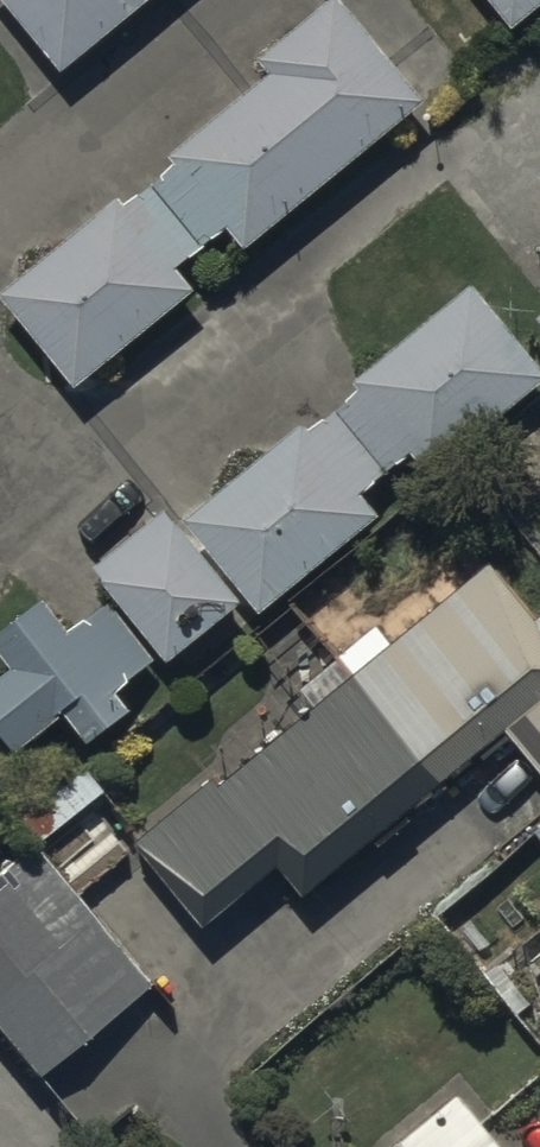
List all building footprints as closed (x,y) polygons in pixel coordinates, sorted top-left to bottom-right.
[(166,0),(0,0),(0,7),(63,84),(166,0)] [(515,42),(539,22),(539,0),(481,0),(515,42)] [(268,87),(171,167),(178,175),(126,219),(119,210),(0,308),(0,310),(79,405),(201,304),(183,283),(231,243),(249,264),(428,116),(337,7),(257,73),(268,87)] [(180,541),(264,633),(382,527),(365,508),(414,465),(433,486),(539,391),(539,376),(469,296),(354,399),(356,403),(311,443),(299,431),(180,541)] [(180,541),(166,525),(94,589),(112,609),(72,644),(44,614),(0,653),(0,671),(8,681),(0,688),(0,749),(22,774),(65,735),(93,766),(141,724),(122,704),(162,669),(171,680),(245,615),(180,541)] [(134,852),(205,940),(279,880),(307,914),(509,752),(539,791),(539,623),(538,625),(500,579),(228,798),(218,785),(134,852)] [(0,881),(0,1057),(27,1091),(151,992),(39,850),(0,881)] [(456,1100),(397,1146),(494,1146),(456,1100)]
